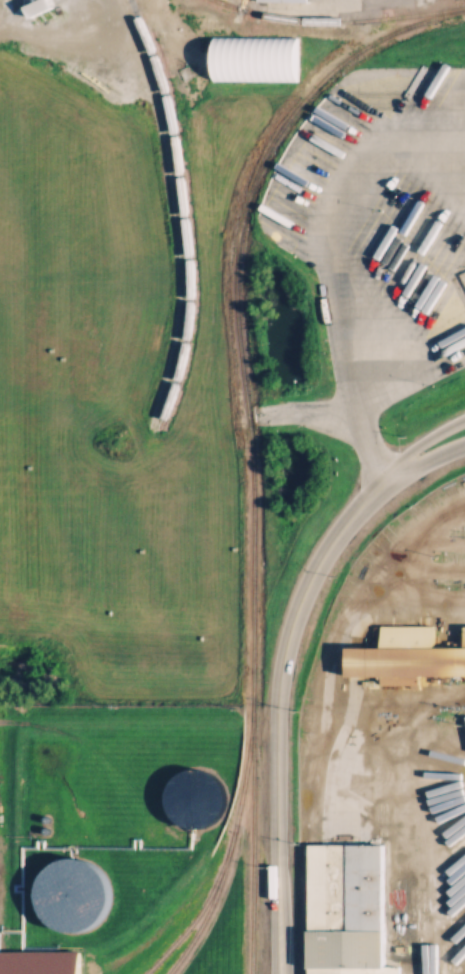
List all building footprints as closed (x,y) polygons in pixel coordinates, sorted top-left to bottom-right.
[(302,78),(302,35),(213,34),(213,78),(302,78)] [(434,645),(464,646),(464,674),(419,675),(419,682),(381,684),(380,675),(348,675),(348,645),(381,646),(380,625),(435,625),(434,645)] [(189,849),(174,848),(161,842),(150,832),(143,819),(141,804),(145,789),(153,777),(164,768),(177,764),(190,764),(203,768),(214,775),(222,786),(227,799),(227,812),(223,825),(216,836),(204,845),(189,849)] [(395,965),(395,973),(305,973),(306,841),(387,842),(386,965),(395,965)] [(73,951),(58,950),(44,944),(33,934),(26,920),(25,905),(28,891),(37,878),(47,870),(60,866),(74,865),(86,869),(98,877),(106,887),(110,900),(111,914),(107,927),(99,938),(87,947),(73,951)]
